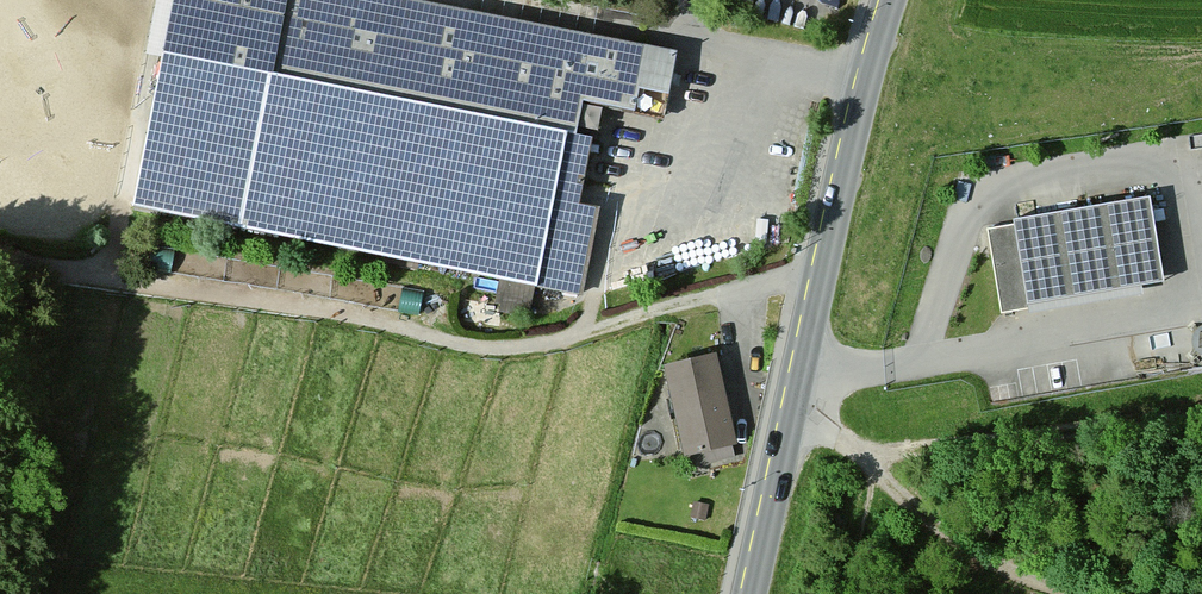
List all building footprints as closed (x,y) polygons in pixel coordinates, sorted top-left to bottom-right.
[(426,0),(172,0),(131,206),(583,295),(600,206),(580,202),(593,136),(577,133),(583,101),(635,111),(639,88),(669,94),(678,49),(426,0)] [(1014,224),(987,228),(1001,313),(1029,308),(1029,313),(1143,294),(1142,285),(1165,281),(1150,196),(1013,219),(1014,224)] [(714,358),(663,370),(686,466),(737,454),(714,358)]
